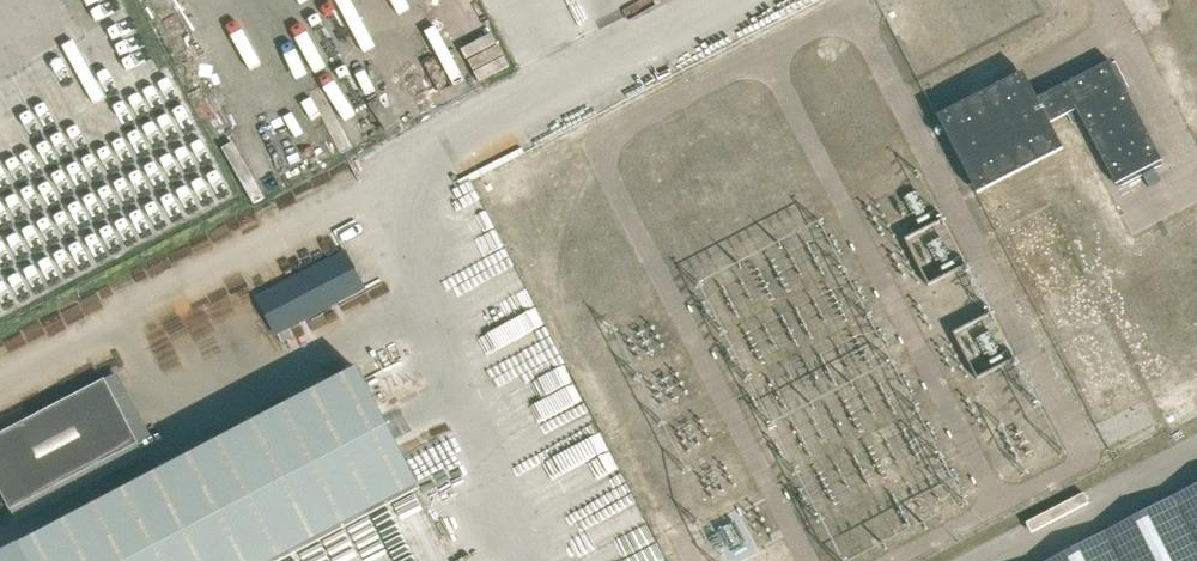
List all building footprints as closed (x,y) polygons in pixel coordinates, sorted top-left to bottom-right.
[(1021,86),(948,125),(981,189),(1053,150),(1043,130),(1078,113),(1116,188),(1163,164),(1113,66),(1032,107),(1021,86)] [(346,256),(258,301),(275,335),(363,289),(346,256)] [(931,301),(968,280),(957,259),(920,279),(931,301)] [(420,488),(358,369),(18,547),(0,556),(0,560),(281,560),(420,488)] [(0,436),(0,494),(10,513),(138,446),(105,382),(0,436)] [(1053,560),(1196,560),(1196,486),(1053,560)]
